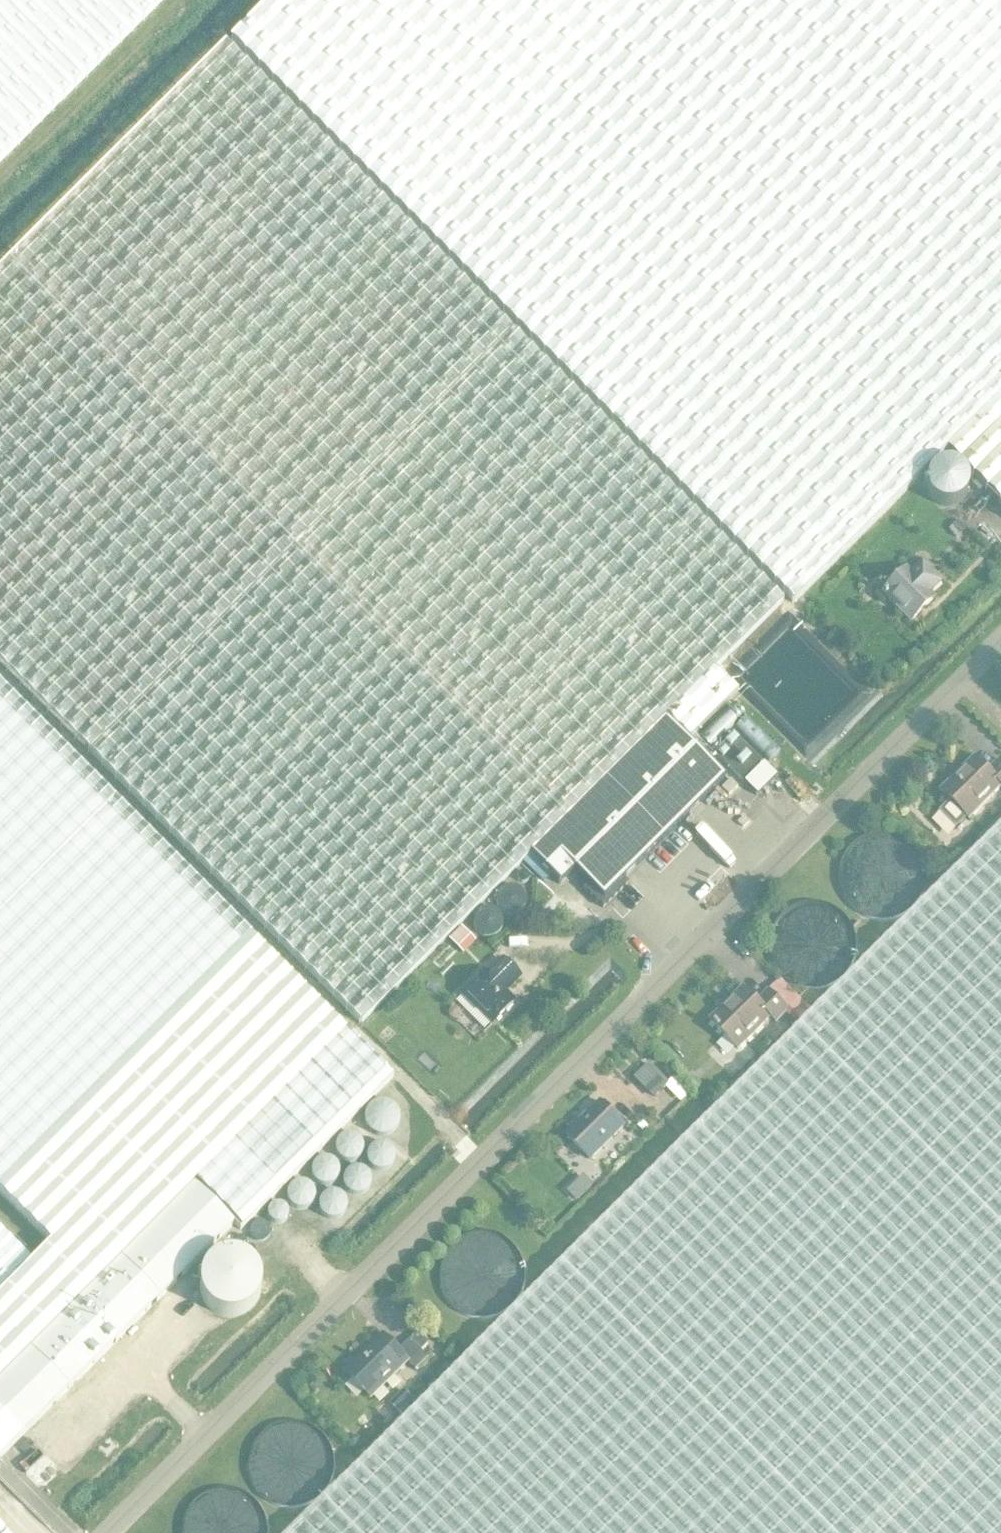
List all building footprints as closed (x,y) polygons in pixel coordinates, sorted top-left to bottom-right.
[(163,0),(0,0),(0,163),(163,0)] [(231,41),(794,604),(947,451),(987,492),(1000,505),(1000,0),(272,0),(231,41)] [(530,854),(667,717),(714,671),(782,602),(496,316),(225,44),(0,270),(0,663),(361,1024),(530,854)] [(948,531),(956,539),(966,530),(957,521),(948,531)] [(906,570),(882,594),(910,622),(934,598),(929,593),(940,582),(921,564),(910,575),(906,570)] [(714,671),(667,717),(690,739),(728,702),(737,694),(714,671)] [(49,1244),(32,1261),(0,1294),(0,1381),(195,1186),(197,1185),(348,1034),(246,932),(0,686),(0,1195),(49,1244)] [(727,776),(690,740),(690,739),(667,717),(530,854),(560,885),(574,872),(588,886),(584,890),(602,909),(627,885),(623,881),(727,776)] [(732,736),(714,754),(742,782),(760,764),(732,736)] [(940,814),(957,831),(969,819),(970,820),(1000,789),(1000,761),(989,772),(976,758),(942,792),(952,801),(940,814)] [(763,765),(744,784),(757,796),(776,777),(763,765)] [(732,777),(722,787),(730,794),(739,784),(732,777)] [(294,1532),(1000,1532),(1000,829),(294,1532)] [(462,929),(450,942),(462,954),(475,942),(462,929)] [(510,987),(520,977),(503,960),(488,975),(484,972),(462,994),(492,1024),(514,1002),(503,990),(508,985),(510,987)] [(789,1011),(769,991),(758,1003),(744,989),(711,1022),(739,1050),(771,1018),(777,1023),(789,1011)] [(0,1381),(0,1411),(21,1433),(32,1423),(236,1223),(242,1230),(393,1079),(348,1034),(197,1185),(195,1186),(0,1381)] [(651,1067),(638,1079),(655,1097),(668,1084),(651,1067)] [(625,1126),(602,1103),(568,1137),(591,1160),(625,1126)] [(595,1186),(585,1176),(568,1193),(578,1203),(595,1186)] [(32,1261),(0,1229),(0,1294),(32,1261)] [(417,1371),(429,1359),(412,1342),(401,1353),(384,1336),(347,1373),(372,1399),(408,1363),(417,1371)] [(4,1454),(2,1452),(21,1433),(0,1411),(0,1458),(4,1454)]
